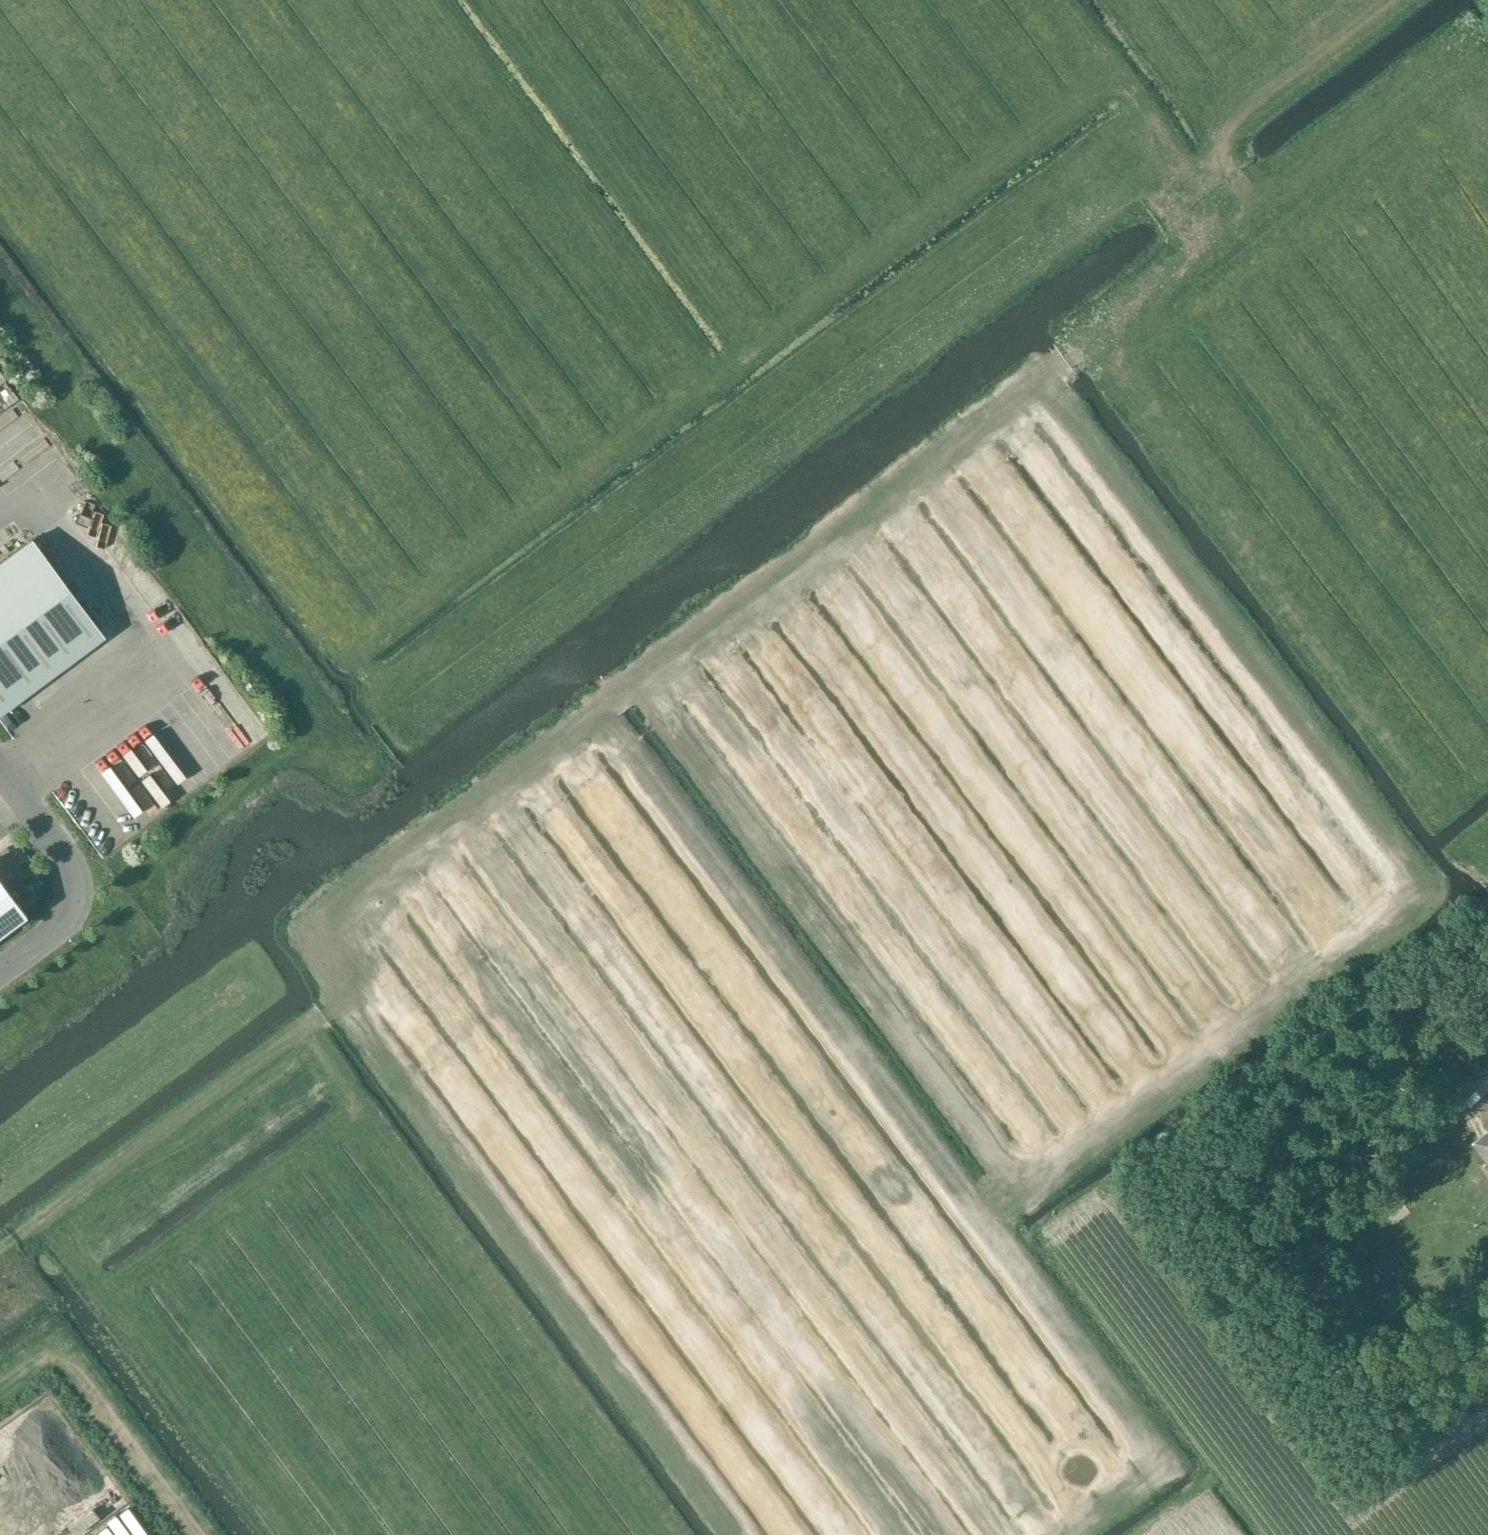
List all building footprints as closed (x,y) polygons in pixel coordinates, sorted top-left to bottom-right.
[(0,562),(0,713),(104,636),(32,538),(0,562)] [(1,933),(17,921),(26,914),(0,879),(0,933),(1,933)] [(1475,1141),(1487,1160),(1487,1130),(1475,1141)] [(1469,1171),(1474,1180),(1487,1173),(1487,1164),(1487,1162),(1469,1171)]
